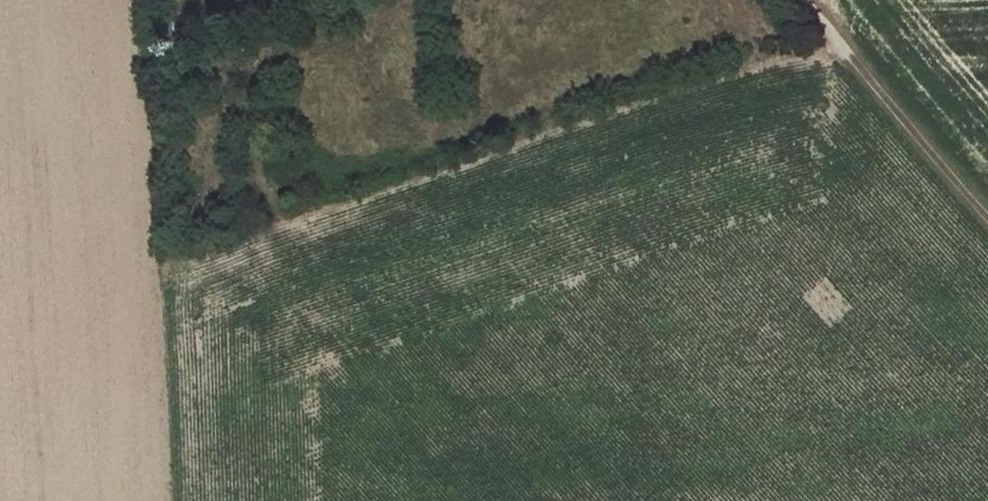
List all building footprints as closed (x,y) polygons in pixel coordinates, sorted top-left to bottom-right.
[(156,32),(158,52),(169,51),(168,31),(156,32)]
